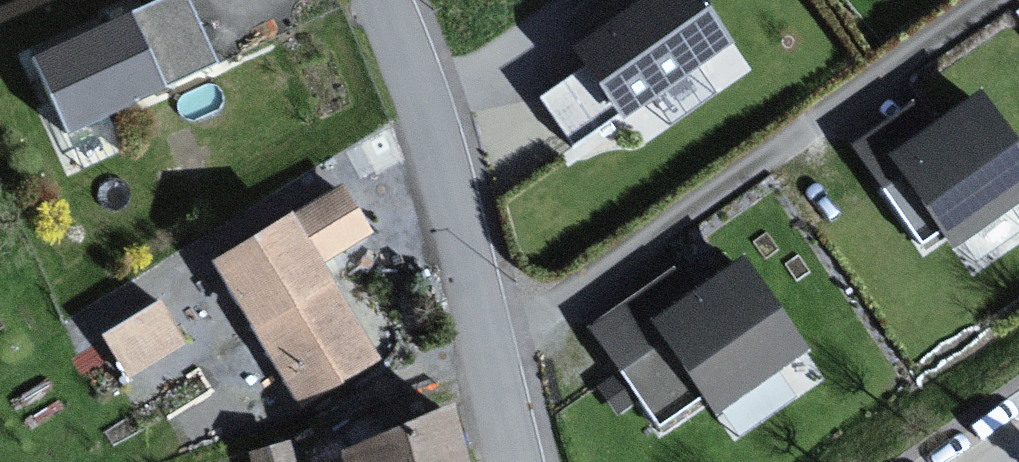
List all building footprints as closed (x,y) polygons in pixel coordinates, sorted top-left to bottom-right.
[(181,0),(163,0),(19,64),(53,140),(212,69),(181,0)] [(694,0),(649,0),(576,53),(624,118),(726,44),(694,0)] [(976,95),(927,130),(909,104),(852,145),(883,190),(904,175),(953,243),(1018,196),(1018,156),(976,95)] [(364,241),(336,194),(207,274),(295,414),(374,365),(316,271),(364,241)] [(801,349),(742,263),(692,297),(675,272),(596,326),(661,420),(701,393),(713,410),(801,349)] [(176,353),(150,310),(93,344),(118,387),(176,353)] [(437,424),(326,458),(327,461),(449,461),(437,424)] [(241,461),(289,461),(285,448),(241,461)]
